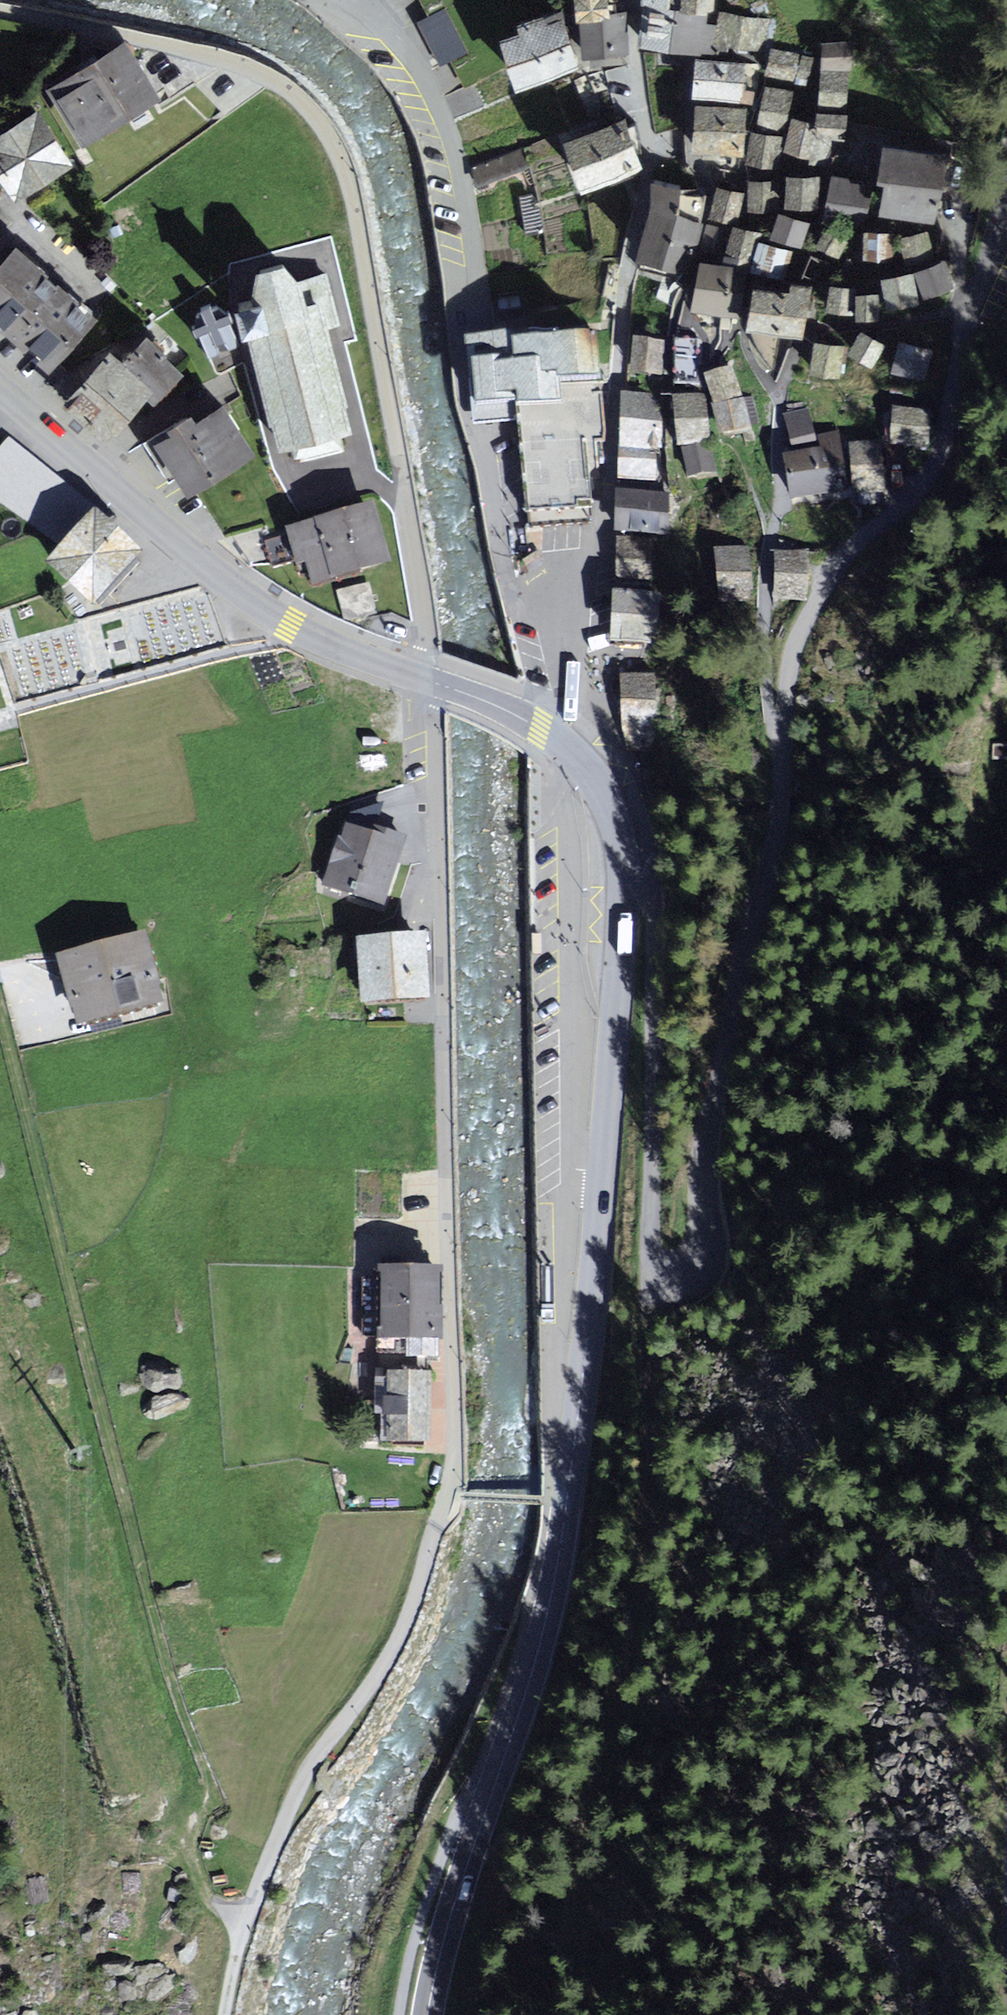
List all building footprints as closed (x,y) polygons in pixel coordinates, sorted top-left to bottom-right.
[(574,57),(624,54),(622,16),(600,17),(599,0),(571,0),(574,57)] [(637,13),(634,46),(659,49),(665,0),(639,0),(637,13)] [(659,49),(713,55),(714,47),(716,27),(704,26),(707,0),(665,0),(659,49)] [(770,19),(718,13),(716,27),(714,47),(766,53),(770,19)] [(489,43),(509,95),(577,68),(557,17),(489,43)] [(851,45),(820,43),(818,73),(849,75),(851,45)] [(39,94),(76,154),(150,108),(112,48),(39,94)] [(812,60),(772,50),(766,76),(805,86),(812,60)] [(746,63),(692,59),(688,101),(743,105),(746,63)] [(849,75),(818,73),(816,107),(847,109),(849,75)] [(792,96),(765,90),(757,128),(784,134),(792,96)] [(743,110),(693,105),(689,152),(739,157),(743,110)] [(813,161),(819,142),(844,144),(847,109),(816,107),(815,127),(792,120),(783,151),(813,161)] [(6,203),(62,167),(27,113),(0,130),(0,195),(6,203)] [(555,143),(573,194),(642,170),(624,120),(555,143)] [(783,136),(749,132),(744,165),(779,170),(783,136)] [(885,148),(873,214),(933,224),(944,158),(885,148)] [(818,178),(785,176),(784,208),(816,210),(818,178)] [(872,185),(832,178),(824,223),(865,229),(872,185)] [(780,182),(748,184),(750,213),(781,211),(780,182)] [(680,190),(655,184),(635,269),(685,281),(699,222),(674,216),(680,190)] [(743,196),(717,190),(710,221),(737,226),(743,196)] [(777,216),(768,241),(798,251),(807,226),(777,216)] [(849,240),(827,228),(815,249),(837,261),(849,240)] [(760,238),(733,230),(724,261),(751,269),(760,238)] [(892,235),(862,232),(859,262),(890,265),(892,235)] [(926,233),(898,240),(906,268),(934,261),(926,233)] [(792,254),(760,244),(751,275),(782,285),(792,254)] [(44,373),(90,320),(8,249),(0,258),(0,335),(44,373)] [(237,332),(270,451),(285,447),(292,471),(343,457),(338,437),(351,434),(314,299),(296,304),(290,282),(269,263),(238,271),(233,300),(219,303),(227,335),(237,332)] [(942,263),(911,274),(921,302),(952,291),(942,263)] [(686,314),(734,323),(744,273),(696,264),(686,314)] [(908,275),(875,281),(881,313),(914,307),(908,275)] [(785,297),(745,291),(738,331),(800,340),(808,291),(787,288),(785,297)] [(852,291),(826,288),(823,314),(850,317),(852,296),(852,291)] [(850,323),(875,322),(875,296),(852,296),(850,317),(850,323)] [(184,320),(207,364),(237,349),(227,335),(219,303),(184,320)] [(843,359),(869,374),(883,349),(856,335),(843,359)] [(54,403),(104,446),(139,405),(152,416),(182,381),(134,340),(110,367),(96,354),(54,403)] [(518,423),(527,529),(595,524),(589,446),(608,444),(604,385),(590,386),(586,345),(503,351),(502,343),(467,345),(473,427),(518,423)] [(930,353),(895,343),(886,374),(922,384),(930,353)] [(665,347),(634,345),(632,383),(663,384),(665,347)] [(700,346),(677,345),(673,389),(697,391),(700,346)] [(810,346),(804,379),(836,383),(842,351),(810,346)] [(730,371),(701,381),(711,411),(741,401),(730,371)] [(621,402),(620,487),(660,488),(661,402),(621,402)] [(668,406),(674,456),(711,452),(706,402),(668,406)] [(148,445),(179,501),(250,462),(219,406),(148,445)] [(743,406),(710,413),(716,442),(750,435),(743,406)] [(815,448),(809,416),(782,420),(789,453),(815,448)] [(930,418),(894,416),(891,452),(927,455),(930,418)] [(786,460),(794,505),(849,495),(839,437),(815,442),(818,454),(786,460)] [(49,543),(81,504),(10,446),(0,458),(0,503),(49,543)] [(883,446),(849,448),(852,498),(886,496),(883,446)] [(712,453),(680,460),(686,489),(718,483),(712,453)] [(670,501),(615,498),(614,537),(669,539),(670,501)] [(300,570),(306,591),(380,570),(363,511),(279,535),(290,573),(300,570)] [(47,564),(92,606),(138,556),(92,514),(47,564)] [(620,544),(618,588),(656,589),(658,546),(620,544)] [(749,546),(714,547),(716,604),(751,603),(749,546)] [(775,557),(776,607),(812,607),(812,556),(775,557)] [(612,594),(609,641),(658,644),(660,596),(612,594)] [(621,728),(631,750),(661,750),(659,677),(620,677),(621,728)] [(334,831),(315,890),(379,910),(398,851),(334,831)] [(51,963),(70,1034),(155,1011),(137,941),(51,963)] [(345,947),(350,1012),(418,1007),(413,941),(345,947)] [(371,1278),(371,1350),(431,1350),(430,1277),(371,1278)] [(374,1378),(372,1446),(419,1448),(421,1380),(374,1378)]
